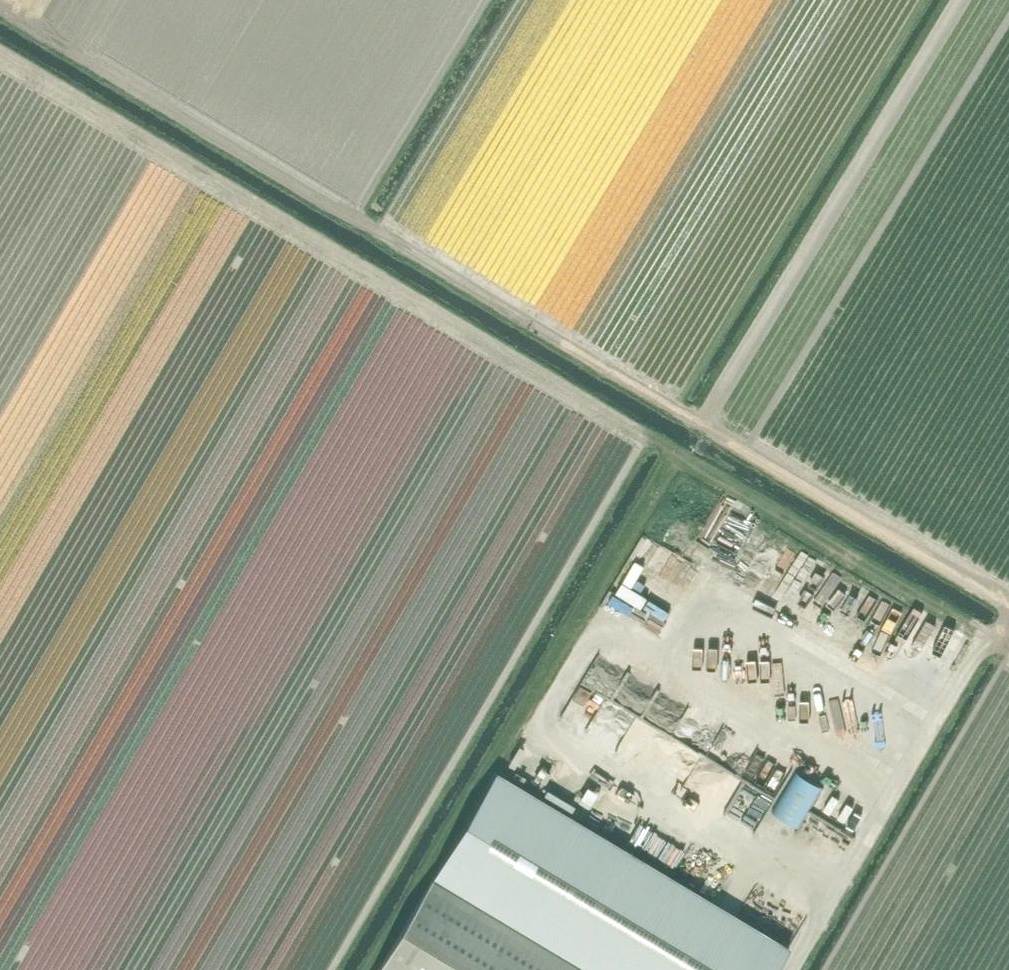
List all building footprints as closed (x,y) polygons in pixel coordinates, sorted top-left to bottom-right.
[(734,506),(726,521),(751,535),(760,520),(734,506)] [(951,614),(886,578),(878,592),(871,588),(859,609),(890,626),(905,599),(946,622),(951,614)] [(700,628),(701,651),(722,651),(723,661),(732,661),(731,641),(720,641),(719,627),(700,628)] [(964,654),(973,639),(963,633),(954,648),(964,654)] [(748,675),(757,675),(757,654),(748,654),(748,675)] [(835,662),(822,666),(826,680),(840,676),(835,662)] [(828,717),(839,721),(846,703),(835,699),(828,717)] [(741,760),(747,752),(740,748),(743,742),(733,735),(724,750),(741,760)] [(825,803),(836,778),(809,766),(779,835),(831,858),(850,814),(825,803)] [(791,948),(496,771),(433,879),(378,969),(778,969),(791,948)] [(841,806),(851,790),(842,784),(832,800),(841,806)] [(631,834),(669,851),(683,822),(647,805),(643,815),(640,814),(631,834)]
